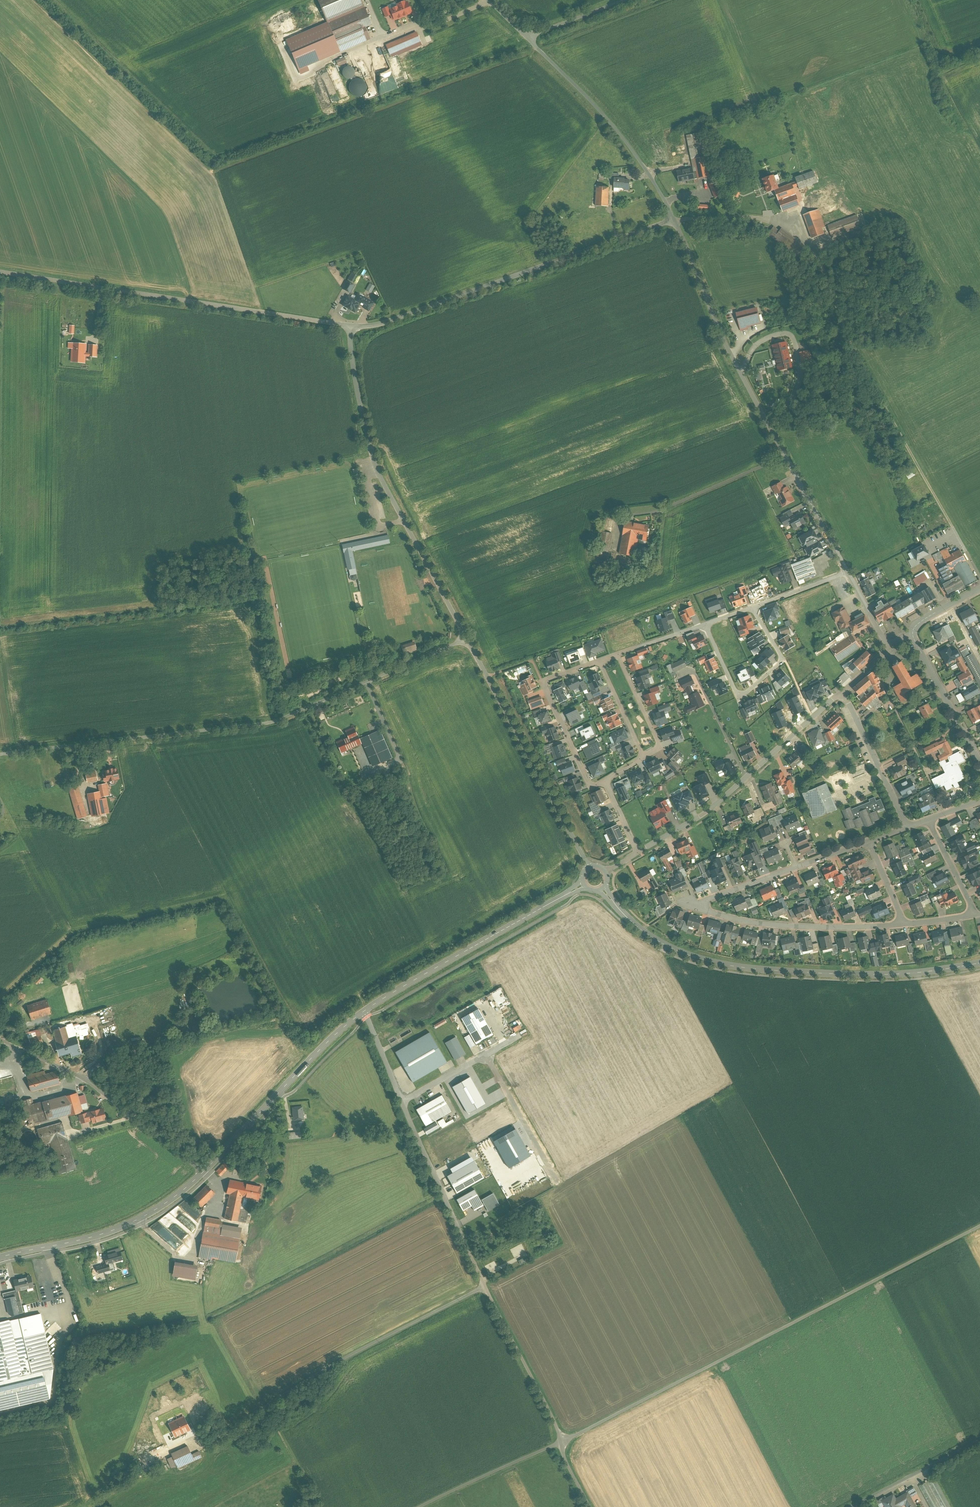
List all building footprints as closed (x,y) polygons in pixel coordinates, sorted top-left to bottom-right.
[(361,0),(318,0),(340,52),(367,40),(362,29),(372,25),(361,0)] [(399,6),(390,10),(392,14),(394,20),(412,13),(408,4),(406,5),(404,2),(398,5),(399,6)] [(386,17),(392,14),(390,10),(389,11),(388,8),(383,10),(386,17)] [(416,32),(386,45),(390,54),(420,41),(416,32)] [(349,66),(347,67),(345,68),(344,70),(344,73),(345,75),(346,77),(348,78),(350,78),(352,78),(354,77),(355,75),(356,73),(356,71),(355,69),(354,67),(351,66),(349,66)] [(360,80),(357,80),(355,82),(353,83),(352,85),(351,88),(352,92),(353,94),(356,96),(359,97),(362,97),(364,95),(366,92),(367,89),(367,86),(365,83),(363,81),(360,80)] [(701,133),(687,136),(692,160),(694,160),(696,172),(694,172),(695,178),(698,177),(698,179),(710,176),(701,133)] [(680,156),(674,157),(674,156),(670,156),(672,166),(682,164),(680,156)] [(693,168),(677,171),(679,183),(695,179),(695,178),(694,172),(693,168)] [(797,182),(779,188),(767,193),(776,215),(800,206),(794,188),(798,186),(799,189),(806,186),(818,182),(814,171),(795,178),(797,182)] [(762,179),(767,193),(779,188),(774,175),(762,179)] [(625,188),(625,180),(625,179),(619,179),(614,178),(614,179),(614,188),(624,188),(625,188)] [(717,181),(710,184),(715,198),(722,195),(717,181)] [(609,187),(597,187),(596,198),(596,206),(608,206),(609,187)] [(710,205),(696,204),(695,212),(709,213),(710,205)] [(818,209),(803,215),(812,239),(824,234),(822,228),(825,227),(825,226),(818,209)] [(857,215),(829,226),(834,239),(862,228),(857,215)] [(779,232),(774,227),(768,234),(798,257),(806,247),(781,229),(779,232)] [(354,286),(347,282),(343,290),(350,293),(354,286)] [(355,312),(360,305),(363,298),(358,295),(355,301),(348,297),(343,305),(355,312)] [(373,303),(363,298),(360,305),(362,307),(363,306),(366,308),(365,309),(368,311),(369,310),(373,303)] [(747,326),(760,322),(756,308),(736,313),(741,330),(748,328),(747,326)] [(86,324),(70,323),(70,334),(86,335),(86,324)] [(779,371),(792,368),(786,342),(772,345),(779,371)] [(85,345),(73,344),(73,353),(75,353),(82,354),(85,354),(85,353),(85,345)] [(89,354),(89,356),(96,357),(97,346),(89,345),(89,354)] [(807,351),(799,353),(801,362),(804,361),(805,364),(810,363),(807,351)] [(89,356),(89,354),(85,353),(85,354),(82,354),(75,353),(73,353),(72,362),(84,363),(85,356),(89,356)] [(781,483),(772,487),(776,494),(778,492),(784,489),(781,483)] [(784,489),(778,492),(780,495),(780,497),(781,500),(780,501),(783,506),(793,500),(788,492),(789,491),(787,487),(784,489)] [(792,523),(791,523),(793,527),(800,523),(801,525),(805,523),(800,513),(796,515),(797,516),(790,520),(792,523)] [(792,523),(790,520),(788,517),(787,515),(784,516),(781,518),(785,526),(791,523),(792,523)] [(639,524),(625,522),(620,554),(634,557),(637,546),(638,539),(636,539),(639,524)] [(649,526),(639,524),(636,539),(638,539),(638,538),(642,539),(641,540),(646,541),(649,526)] [(813,530),(801,536),(805,544),(816,538),(817,538),(813,530)] [(611,533),(603,532),(599,550),(608,552),(611,533)] [(372,541),(345,547),(349,567),(355,566),(352,551),(390,543),(388,535),(371,539),(372,541)] [(818,542),(816,538),(805,544),(808,548),(818,542)] [(808,548),(807,548),(811,556),(823,549),(819,541),(818,542),(808,548)] [(910,552),(916,562),(928,556),(922,546),(910,552)] [(946,549),(940,552),(943,558),(944,559),(950,555),(946,549)] [(950,555),(944,559),(947,565),(947,566),(964,557),(960,550),(950,555)] [(936,554),(929,557),(932,563),(939,560),(936,554)] [(964,557),(947,566),(950,570),(949,571),(953,578),(959,575),(964,586),(965,588),(977,581),(964,557)] [(810,558),(791,565),(793,569),(798,582),(817,575),(810,558)] [(790,561),(782,564),(783,567),(786,566),(787,571),(793,569),(791,565),(790,561)] [(947,565),(940,570),(946,582),(953,578),(949,571),(950,570),(947,566),(947,565)] [(783,567),(774,571),(775,575),(779,574),(783,583),(791,580),(787,571),(786,566),(783,567)] [(924,573),(913,580),(917,586),(928,579),(924,573)] [(946,582),(942,584),(948,595),(964,586),(959,575),(953,578),(946,582)] [(868,578),(860,582),(863,588),(871,584),(868,578)] [(871,584),(863,588),(868,597),(876,593),(871,584)] [(743,593),(744,595),(747,594),(744,586),(738,588),(740,594),(743,593)] [(924,591),(920,593),(919,593),(919,594),(909,599),(915,609),(917,608),(917,607),(919,607),(920,606),(919,606),(921,605),(922,605),(925,603),(925,604),(926,604),(927,603),(928,602),(930,601),(931,601),(932,600),(933,599),(935,598),(935,597),(930,588),(929,587),(929,588),(925,590),(924,591)] [(746,602),(744,595),(743,593),(740,594),(731,597),(734,607),(746,602)] [(715,611),(722,609),(719,601),(717,596),(706,600),(710,612),(715,611)] [(894,599),(888,603),(892,609),(895,607),(895,606),(896,605),(897,603),(894,599)] [(895,607),(892,609),(895,613),(898,619),(915,609),(909,599),(895,607)] [(768,606),(769,611),(773,609),(774,611),(778,610),(776,603),(768,606)] [(888,603),(874,611),(879,621),(888,615),(889,617),(895,613),(892,609),(888,603)] [(692,607),(683,611),(685,614),(681,616),(682,617),(681,617),(682,620),(683,620),(685,624),(692,621),(690,617),(695,615),(692,607)] [(851,622),(844,608),(833,614),(836,620),(837,619),(844,633),(851,629),(848,624),(851,622)] [(769,611),(764,612),(768,622),(776,618),(774,611),(773,609),(769,611)] [(972,609),(960,614),(966,625),(974,621),(977,620),(972,609)] [(672,610),(665,612),(666,616),(667,620),(675,618),(672,610)] [(851,622),(848,624),(851,629),(852,631),(854,634),(867,628),(866,626),(870,624),(865,615),(851,622)] [(666,616),(656,620),(661,632),(670,629),(667,620),(666,616)] [(750,620),(749,616),(740,620),(742,626),(739,627),(738,627),(742,636),(749,634),(748,629),(753,627),(751,623),(752,623),(751,620),(750,620)] [(957,620),(948,625),(953,635),(957,643),(966,639),(957,620)] [(974,621),(966,625),(969,630),(975,627),(976,626),(974,621)] [(953,635),(948,625),(943,627),(948,638),(953,635)] [(789,626),(780,629),(782,635),(791,632),(789,626)] [(943,627),(934,632),(939,643),(948,638),(943,627)] [(975,627),(969,630),(973,638),(979,635),(975,627)] [(844,633),(843,634),(836,638),(836,639),(815,653),(817,656),(838,642),(845,638),(850,632),(852,631),(851,629),(844,633)] [(860,647),(850,632),(845,638),(846,639),(831,649),(839,661),(860,647)] [(754,647),(755,648),(758,646),(764,643),(759,633),(749,639),(754,647)] [(695,635),(688,638),(691,643),(694,642),(697,648),(707,644),(703,635),(698,638),(696,637),(695,635)] [(786,650),(794,645),(788,636),(780,640),(786,650)] [(601,640),(589,645),(590,647),(590,646),(592,652),(594,651),(595,653),(604,650),(601,640)] [(758,646),(755,648),(754,647),(751,649),(755,655),(760,651),(758,646)] [(949,648),(941,652),(946,662),(947,663),(955,659),(954,658),(955,658),(960,656),(957,650),(951,653),(949,648)] [(762,656),(764,655),(767,659),(772,655),(766,649),(760,654),(762,656)] [(970,655),(967,649),(963,651),(961,652),(964,658),(970,655)] [(578,651),(567,655),(570,663),(581,659),(578,651)] [(857,661),(854,664),(858,668),(860,670),(873,657),(867,651),(857,661)] [(560,652),(553,655),(554,659),(556,659),(557,662),(563,660),(560,652)] [(972,654),(970,655),(964,658),(979,687),(979,668),(972,654)] [(706,655),(698,659),(700,664),(705,662),(709,660),(706,655)] [(767,659),(764,655),(762,656),(755,662),(761,669),(770,661),(767,659)] [(638,656),(628,660),(630,663),(629,664),(631,667),(632,671),(642,668),(638,656)] [(968,671),(960,656),(955,658),(957,661),(958,663),(957,664),(963,674),(968,671)] [(713,658),(709,660),(705,662),(710,672),(718,669),(713,658)] [(854,658),(849,662),(850,663),(844,669),(848,675),(851,672),(853,674),(858,668),(854,664),(857,661),(854,658)] [(955,659),(947,663),(946,662),(945,663),(948,668),(953,665),(952,664),(957,661),(955,658),(954,658),(955,659)] [(554,659),(547,662),(548,666),(548,667),(549,669),(550,670),(550,671),(554,670),(557,669),(557,668),(560,668),(557,662),(556,659),(554,659)] [(683,660),(672,665),(675,672),(686,666),(683,660)] [(911,678),(909,674),(909,673),(908,674),(906,670),(907,670),(907,669),(906,670),(904,666),(905,666),(905,665),(904,666),(902,662),(901,661),(902,661),(901,661),(899,661),(899,662),(899,661),(898,661),(897,661),(897,660),(893,662),(894,663),(893,663),(893,665),(892,666),(892,667),(892,666),(892,667),(893,667),(895,671),(894,671),(894,672),(895,671),(897,675),(896,675),(896,676),(897,675),(899,679),(898,679),(899,680),(900,679),(902,683),(896,686),(895,685),(893,686),(894,687),(893,688),(901,702),(910,697),(907,692),(916,687),(923,682),(918,673),(917,674),(916,672),(915,673),(915,675),(911,678)] [(751,667),(747,669),(751,677),(755,675),(751,667)] [(735,673),(740,683),(751,678),(751,677),(747,669),(746,668),(735,673)] [(647,669),(639,671),(641,677),(646,675),(647,676),(649,675),(647,669)] [(777,680),(782,686),(782,685),(789,679),(782,671),(775,678),(777,680)] [(880,683),(874,671),(867,676),(871,684),(872,687),(878,684),(880,683)] [(963,674),(958,677),(963,685),(973,680),(969,671),(968,671),(963,674)] [(597,673),(589,676),(592,682),(590,683),(592,688),(602,684),(597,673)] [(536,687),(531,675),(528,677),(528,679),(522,682),(525,687),(522,689),(525,695),(532,692),(531,689),(536,687)] [(641,677),(637,679),(638,682),(639,685),(641,689),(645,688),(650,686),(647,676),(646,675),(641,677)] [(867,676),(853,688),(859,695),(863,691),(866,689),(871,684),(867,676)] [(576,677),(568,681),(572,689),(580,685),(576,677)] [(691,677),(681,682),(684,689),(685,688),(691,686),(694,684),(691,677)] [(715,686),(720,684),(717,678),(709,682),(712,690),(717,688),(715,686)] [(973,680),(963,685),(960,687),(962,692),(976,685),(976,686),(978,684),(975,679),(973,680)] [(782,686),(777,680),(773,683),(777,691),(783,686),(782,685),(782,686)] [(728,691),(724,682),(720,684),(715,686),(717,688),(720,695),(728,691)] [(818,688),(815,689),(818,695),(824,692),(821,683),(817,685),(818,688)] [(869,693),(866,695),(863,691),(859,695),(856,697),(868,710),(873,706),(875,704),(875,703),(879,701),(877,697),(872,687),(871,684),(866,689),(869,693)] [(878,684),(872,687),(877,697),(886,693),(883,688),(881,689),(878,684)] [(771,685),(760,690),(762,694),(764,700),(765,699),(775,695),(771,685)] [(976,685),(962,692),(966,700),(979,693),(976,686),(976,685)] [(553,690),(559,703),(567,699),(562,686),(553,690)] [(698,692),(695,694),(691,686),(685,688),(689,696),(693,705),(685,709),(687,713),(695,709),(695,710),(704,705),(698,692)] [(795,697),(797,696),(800,695),(796,686),(791,690),(795,697)] [(818,695),(815,689),(813,690),(813,689),(806,692),(810,700),(813,699),(814,700),(815,700),(817,699),(816,697),(819,696),(818,695)] [(653,693),(645,696),(646,699),(647,702),(649,706),(657,703),(654,694),(654,693),(653,693)] [(764,700),(762,694),(757,696),(760,704),(766,701),(765,699),(764,700)] [(601,695),(593,699),(595,704),(600,702),(603,700),(601,695)] [(795,697),(787,701),(794,716),(804,711),(797,696),(795,697)] [(541,697),(529,702),(531,708),(544,704),(541,697)] [(603,700),(600,702),(602,707),(603,707),(605,712),(614,708),(609,697),(603,700)] [(754,699),(743,704),(745,707),(748,713),(759,708),(754,699)] [(779,711),(781,710),(784,708),(780,700),(776,704),(779,711)] [(879,701),(875,703),(875,704),(873,706),(876,709),(881,705),(879,701)] [(669,703),(658,707),(660,712),(663,711),(664,712),(671,710),(669,703)] [(934,716),(928,703),(919,708),(926,720),(934,716)] [(968,712),(973,722),(979,718),(979,719),(979,706),(975,709),(975,708),(968,712)] [(748,713),(745,707),(740,709),(744,718),(749,715),(748,713)] [(541,708),(532,711),(535,719),(539,717),(538,715),(542,713),(541,708)] [(577,710),(566,715),(571,725),(582,720),(577,710)] [(779,711),(771,714),(778,729),(788,725),(781,710),(779,711)] [(542,713),(538,715),(539,717),(541,724),(551,721),(548,711),(542,713)] [(660,712),(653,714),(657,726),(664,723),(668,722),(664,712),(663,711),(660,712)] [(836,713),(825,723),(832,730),(843,720),(836,713)] [(617,714),(607,719),(611,728),(621,724),(617,714)] [(549,725),(541,728),(543,734),(544,734),(547,733),(546,731),(551,729),(550,725),(549,725)] [(580,730),(584,729),(582,725),(575,728),(577,733),(581,732),(580,730)] [(584,729),(580,730),(581,732),(582,735),(584,734),(586,739),(592,736),(592,735),(595,734),(591,725),(584,729)] [(551,729),(546,731),(547,733),(550,741),(558,738),(557,734),(558,734),(557,731),(556,731),(555,727),(551,729)] [(672,727),(661,731),(664,740),(672,737),(675,736),(674,733),(672,727)] [(349,738),(344,740),(343,739),(337,742),(341,753),(347,750),(346,749),(360,743),(357,734),(356,735),(354,728),(346,732),(349,738)] [(624,729),(612,735),(615,743),(628,737),(624,729)] [(380,730),(363,738),(375,766),(392,758),(380,730)] [(819,730),(809,734),(815,746),(824,741),(819,730)] [(682,739),(680,731),(674,733),(675,736),(672,737),(674,742),(682,739)] [(834,740),(830,731),(825,734),(829,742),(834,740)] [(751,732),(746,735),(750,743),(754,741),(751,732)] [(947,741),(942,744),(941,744),(939,745),(937,742),(924,749),(926,755),(938,749),(941,755),(938,756),(941,762),(949,758),(948,757),(953,755),(952,753),(947,741)] [(589,746),(583,748),(588,759),(602,752),(599,747),(600,746),(598,742),(597,742),(589,746)] [(624,742),(616,746),(619,752),(622,751),(621,749),(626,747),(624,742)] [(554,743),(545,746),(548,753),(555,751),(553,747),(555,747),(554,743)] [(555,747),(553,747),(555,751),(557,758),(567,754),(563,744),(555,747)] [(626,747),(621,749),(622,751),(626,758),(634,755),(634,754),(630,745),(626,747)] [(750,745),(747,747),(748,749),(741,752),(745,760),(748,758),(749,759),(752,758),(752,757),(755,755),(752,747),(751,747),(750,745)] [(675,748),(672,751),(672,750),(671,750),(672,750),(670,752),(669,752),(669,753),(670,753),(667,756),(673,761),(675,763),(675,762),(682,755),(675,748)] [(798,751),(795,754),(794,753),(791,756),(796,763),(800,760),(800,761),(804,758),(800,754),(797,749),(797,750),(798,751)] [(595,759),(597,764),(600,763),(605,761),(603,756),(595,759)] [(796,763),(791,756),(791,757),(789,758),(786,760),(792,767),(796,763)] [(904,756),(896,760),(899,766),(901,765),(901,766),(907,763),(904,756)] [(658,759),(647,764),(652,774),(660,770),(662,769),(660,764),(658,759)] [(722,760),(715,764),(718,771),(723,769),(722,766),(724,765),(722,760)] [(566,763),(561,765),(564,775),(574,771),(571,761),(566,763)] [(675,763),(673,761),(668,765),(674,771),(680,766),(675,762),(675,763)] [(956,761),(945,766),(948,772),(932,780),(936,789),(944,785),(947,791),(954,787),(955,788),(959,786),(957,782),(965,778),(956,761)] [(668,770),(664,762),(660,764),(662,769),(660,770),(661,773),(668,770)] [(729,763),(728,762),(726,763),(725,764),(724,765),(722,766),(723,769),(724,770),(723,770),(725,774),(726,776),(736,772),(731,762),(729,763)] [(597,764),(590,767),(595,777),(605,772),(600,763),(597,764)] [(899,766),(897,768),(896,767),(893,768),(893,769),(891,770),(893,775),(893,776),(894,778),(895,778),(895,779),(905,774),(901,766),(901,765),(899,766)] [(105,770),(105,772),(103,773),(104,779),(120,777),(118,767),(105,770)] [(638,770),(630,774),(634,783),(644,778),(642,775),(641,773),(642,772),(641,769),(640,769),(638,770)] [(96,772),(86,774),(88,783),(98,781),(96,772)] [(647,772),(642,775),(644,778),(646,783),(651,781),(651,780),(648,773),(647,773),(647,772)] [(787,782),(784,777),(785,777),(784,774),(783,774),(782,773),(775,776),(779,785),(778,786),(780,791),(784,789),(787,795),(787,794),(793,792),(794,792),(792,788),(793,786),(791,784),(790,781),(787,782)] [(706,774),(698,778),(701,785),(703,784),(704,785),(710,782),(706,774)] [(575,779),(568,781),(569,782),(570,784),(569,785),(570,789),(571,789),(572,792),(582,788),(580,785),(581,785),(580,781),(579,781),(578,778),(575,779)] [(630,783),(628,778),(614,783),(619,793),(620,793),(618,787),(625,785),(630,783)] [(910,780),(898,785),(902,794),(914,789),(910,780)] [(78,782),(69,785),(79,819),(88,816),(78,782)] [(100,792),(101,797),(114,795),(112,784),(102,785),(104,791),(100,792)] [(704,785),(703,784),(701,785),(693,788),(698,800),(708,795),(707,793),(705,790),(706,789),(704,785)] [(771,784),(765,786),(766,786),(761,787),(763,792),(765,791),(768,798),(771,797),(776,795),(771,784)] [(837,809),(826,784),(802,793),(813,819),(837,809)] [(620,793),(623,801),(630,798),(625,785),(618,787),(620,793)] [(377,788),(366,793),(368,799),(379,794),(377,788)] [(933,789),(928,791),(929,793),(930,793),(932,798),(936,796),(933,789)] [(601,790),(592,794),(596,801),(597,804),(598,803),(606,800),(601,790)] [(101,797),(100,792),(88,794),(92,816),(109,813),(106,798),(102,799),(101,797)] [(682,793),(677,795),(678,797),(673,799),(678,811),(684,808),(683,807),(685,806),(685,805),(689,803),(686,796),(685,794),(683,795),(682,793)] [(929,793),(924,796),(926,801),(919,804),(923,812),(936,806),(932,798),(930,793),(929,793)] [(776,795),(771,797),(775,806),(780,803),(776,794),(776,795)] [(875,797),(869,800),(870,802),(852,809),(851,807),(842,811),(846,821),(844,821),(848,830),(855,827),(856,829),(864,826),(865,828),(873,824),(872,822),(880,819),(877,811),(884,808),(881,799),(876,801),(875,797)] [(665,800),(657,805),(659,807),(661,811),(666,813),(671,810),(665,800)] [(596,801),(589,804),(592,811),(600,807),(598,803),(597,804),(596,801)] [(750,803),(742,807),(746,816),(750,815),(754,813),(754,811),(750,803)] [(600,807),(592,811),(595,817),(599,815),(598,815),(603,813),(600,807)] [(659,807),(649,812),(654,823),(654,824),(655,826),(656,827),(657,828),(670,821),(666,813),(661,811),(659,807)] [(603,813),(598,815),(599,815),(600,817),(602,816),(605,822),(614,818),(612,815),(613,815),(611,812),(611,813),(610,810),(603,813)] [(756,810),(754,811),(754,813),(750,815),(754,823),(761,820),(760,817),(759,817),(756,810)] [(731,816),(727,818),(730,825),(731,827),(733,827),(733,826),(737,823),(738,824),(742,822),(738,813),(737,813),(738,813),(731,816)] [(781,814),(775,817),(778,825),(784,822),(783,820),(781,814)] [(783,820),(784,822),(788,832),(801,826),(796,815),(783,820)] [(775,817),(769,819),(772,826),(772,825),(773,827),(778,825),(775,817)] [(972,822),(975,829),(979,827),(979,824),(979,823),(979,821),(978,818),(972,822)] [(950,823),(942,827),(947,838),(955,834),(951,826),(950,823)] [(618,825),(606,831),(613,847),(625,841),(618,825)] [(731,827),(730,825),(726,826),(729,833),(735,830),(733,827),(731,827)] [(772,826),(760,831),(765,842),(777,836),(773,827),(772,825),(772,826)] [(927,843),(922,833),(914,837),(919,847),(923,845),(924,847),(928,845),(927,843)] [(800,837),(795,840),(798,847),(808,843),(805,836),(800,837)] [(957,840),(951,843),(953,846),(952,847),(953,851),(955,850),(956,854),(967,849),(965,846),(967,845),(964,840),(961,841),(960,838),(957,840)] [(687,840),(677,844),(678,848),(681,853),(684,852),(691,849),(691,847),(687,840)] [(756,842),(750,845),(754,853),(755,853),(753,848),(758,846),(756,842)] [(808,843),(798,847),(801,854),(806,852),(811,850),(808,843)] [(893,843),(884,847),(889,858),(898,855),(897,852),(893,843)] [(967,845),(965,846),(967,849),(968,852),(976,848),(979,846),(978,843),(974,845),(973,843),(967,845)] [(691,849),(684,852),(685,852),(687,853),(688,853),(690,858),(698,854),(694,846),(691,847),(691,849)] [(758,846),(753,848),(755,853),(756,852),(758,855),(761,853),(762,855),(761,854),(760,850),(758,846)] [(668,848),(659,854),(663,861),(667,859),(672,856),(668,848)] [(976,848),(968,852),(969,852),(971,857),(979,854),(976,848)] [(769,852),(765,854),(768,863),(774,861),(775,861),(782,858),(777,849),(769,852)] [(933,851),(922,857),(926,865),(937,859),(933,851)] [(754,853),(747,856),(749,861),(746,862),(749,867),(752,866),(754,870),(763,866),(758,855),(756,852),(755,853),(754,853)] [(852,861),(848,863),(850,867),(850,869),(855,867),(856,867),(866,863),(862,854),(851,859),(852,861)] [(906,856),(901,858),(903,863),(909,861),(911,866),(915,864),(911,854),(906,856)] [(969,855),(960,859),(961,859),(963,863),(962,863),(966,870),(974,866),(978,864),(978,863),(978,864),(975,865),(972,858),(971,859),(969,855)] [(720,857),(715,860),(718,867),(719,866),(720,867),(720,868),(724,866),(720,857)] [(740,864),(737,858),(728,862),(730,867),(738,863),(739,865),(740,864)] [(667,859),(663,861),(669,871),(673,869),(667,859)] [(906,873),(901,862),(892,865),(897,877),(906,873)] [(738,863),(730,867),(733,873),(734,872),(736,877),(743,874),(739,865),(738,863)] [(834,866),(829,868),(828,868),(827,868),(825,869),(824,870),(823,870),(827,879),(834,876),(835,878),(834,878),(836,882),(835,883),(836,885),(837,885),(837,886),(838,886),(839,887),(840,887),(842,886),(842,885),(842,884),(839,876),(838,874),(834,865),(834,866)] [(720,867),(710,872),(714,878),(713,879),(714,879),(716,884),(726,880),(720,868),(720,867)] [(850,867),(840,871),(842,875),(843,877),(847,875),(852,873),(858,870),(856,867),(855,867),(850,869),(850,867)] [(649,869),(643,872),(642,872),(638,874),(643,882),(653,877),(649,869)] [(858,870),(852,873),(853,876),(855,880),(861,877),(859,874),(860,874),(858,870)] [(860,874),(859,874),(861,877),(863,883),(874,878),(871,870),(860,874)] [(815,871),(804,876),(808,886),(817,882),(817,881),(819,880),(815,871)] [(935,871),(927,874),(930,880),(934,878),(933,876),(937,874),(935,871)] [(969,876),(974,886),(979,883),(979,878),(979,875),(977,872),(969,876)] [(678,879),(670,883),(670,882),(669,882),(674,892),(687,886),(684,877),(682,873),(681,873),(676,876),(678,879)] [(710,882),(706,873),(702,874),(704,879),(705,878),(707,883),(710,882)] [(944,873),(937,876),(937,874),(933,876),(934,878),(938,887),(949,882),(944,873)] [(704,879),(694,883),(698,892),(709,887),(707,883),(705,878),(704,879)] [(796,878),(786,883),(789,891),(790,891),(790,890),(794,889),(800,886),(796,878)] [(823,878),(819,880),(817,881),(817,882),(820,887),(826,884),(823,878)] [(655,880),(650,883),(654,890),(658,887),(655,880)] [(910,883),(903,886),(907,897),(916,893),(912,884),(911,882),(910,883)] [(772,886),(761,891),(764,900),(776,895),(776,894),(774,890),(772,886)] [(804,886),(798,889),(800,894),(806,892),(804,886)] [(878,886),(866,891),(870,900),(882,895),(878,886)] [(783,897),(779,888),(774,890),(776,894),(776,895),(778,899),(779,899),(783,897)] [(948,896),(943,898),(947,906),(958,900),(954,892),(948,896)] [(666,894),(658,897),(661,905),(662,908),(664,907),(671,904),(666,894)] [(927,894),(920,897),(921,901),(920,902),(920,903),(929,899),(927,894)] [(744,897),(733,901),(737,911),(747,907),(748,906),(745,900),(744,897)] [(750,898),(745,900),(748,906),(747,907),(748,908),(753,906),(750,898)] [(920,902),(911,905),(916,916),(924,912),(920,903),(920,902)] [(780,903),(770,907),(774,917),(786,913),(783,907),(782,903),(780,903)] [(885,903),(873,908),(877,918),(889,913),(885,903)] [(662,908),(661,905),(656,907),(660,915),(666,911),(664,907),(662,908)] [(807,905),(795,910),(799,918),(811,913),(808,907),(807,905)] [(821,910),(820,910),(824,919),(827,918),(828,920),(832,918),(831,916),(834,914),(834,915),(835,915),(831,905),(826,907),(821,910)] [(870,905),(862,908),(865,914),(872,911),(870,905)] [(850,908),(841,911),(845,920),(856,915),(852,907),(850,908)] [(677,909),(675,913),(673,912),(669,921),(670,921),(670,920),(674,921),(673,923),(678,925),(679,926),(682,920),(683,916),(684,913),(677,909)] [(702,918),(690,915),(688,922),(687,925),(690,925),(690,926),(699,928),(700,924),(702,918)] [(721,924),(710,920),(707,930),(711,931),(711,932),(712,932),(715,933),(718,934),(719,932),(721,924)] [(688,922),(685,921),(682,929),(681,930),(688,933),(690,926),(690,925),(687,925),(688,922)] [(736,927),(732,925),(731,926),(727,925),(725,932),(724,939),(725,939),(729,940),(730,938),(735,939),(737,939),(738,936),(740,929),(736,928),(736,927)] [(962,927),(950,930),(952,941),(960,939),(964,938),(964,937),(962,927)] [(752,932),(749,932),(749,931),(746,930),(744,936),(743,939),(744,939),(749,940),(748,943),(755,945),(758,934),(752,932)] [(942,931),(932,933),(934,943),(935,942),(939,941),(944,940),(945,940),(943,936),(942,931)] [(718,934),(715,933),(713,938),(720,940),(720,939),(722,933),(719,932),(718,934)] [(925,932),(914,935),(916,944),(924,942),(927,942),(927,941),(925,932)] [(768,933),(764,933),(763,940),(763,944),(763,945),(775,946),(776,936),(771,935),(771,934),(768,934),(768,933)] [(887,934),(878,936),(881,947),(881,946),(885,945),(885,947),(889,946),(890,946),(889,942),(887,934)] [(903,935),(896,937),(895,937),(897,946),(898,946),(898,945),(905,944),(905,945),(909,944),(907,934),(903,935)] [(810,936),(800,938),(803,951),(813,949),(812,944),(810,936)] [(830,936),(820,938),(823,952),(824,952),(823,948),(827,947),(827,949),(832,948),(832,947),(832,945),(830,936)] [(868,936),(858,938),(861,950),(869,948),(870,948),(869,944),(868,936)] [(794,937),(781,940),(784,950),(788,949),(789,950),(793,949),(792,948),(795,947),(796,947),(795,943),(794,937)] [(848,937),(839,939),(841,950),(850,947),(851,947),(850,944),(848,937)] [(964,938),(960,939),(961,946),(969,944),(967,937),(964,937),(964,938)] [(927,942),(924,942),(926,952),(933,950),(931,941),(927,941),(927,942)] [(45,994),(26,1000),(33,1019),(51,1014),(45,994)] [(478,1008),(461,1018),(476,1044),(493,1035),(478,1008)] [(445,1020),(434,1026),(436,1028),(446,1022),(445,1020)] [(194,1026),(192,1026),(195,1034),(197,1033),(198,1036),(202,1035),(199,1024),(194,1026)] [(67,1039),(75,1036),(74,1034),(69,1036),(66,1027),(54,1030),(57,1042),(56,1042),(59,1051),(70,1047),(67,1039)] [(429,1032),(395,1052),(412,1082),(447,1062),(429,1032)] [(70,1047),(59,1051),(60,1056),(71,1052),(72,1056),(81,1054),(76,1036),(75,1036),(67,1039),(70,1047)] [(456,1036),(445,1042),(455,1060),(465,1054),(456,1036)] [(46,1070),(27,1075),(32,1093),(60,1085),(56,1073),(47,1075),(46,1070)] [(470,1077),(452,1087),(468,1113),(485,1103),(470,1077)] [(77,1093),(42,1102),(47,1120),(68,1114),(69,1115),(82,1112),(81,1106),(79,1099),(77,1093)] [(442,1095),(416,1109),(425,1126),(451,1111),(442,1095)] [(32,1098),(22,1101),(28,1121),(37,1118),(32,1098)] [(291,1107),(292,1120),(304,1119),(303,1106),(291,1107)] [(87,1114),(88,1120),(92,1119),(93,1122),(106,1119),(106,1118),(106,1117),(105,1114),(104,1114),(103,1109),(99,1110),(99,1109),(99,1110),(92,1111),(92,1112),(87,1114)] [(88,1120),(87,1114),(86,1113),(80,1115),(82,1123),(88,1121),(88,1120)] [(63,1122),(37,1129),(41,1145),(48,1143),(50,1150),(52,1150),(53,1151),(59,1173),(76,1169),(63,1122)] [(515,1129),(494,1141),(508,1168),(530,1155),(515,1129)] [(300,1130),(289,1132),(290,1140),(301,1138),(300,1130)] [(31,1146),(34,1145),(36,1143),(37,1140),(37,1138),(36,1135),(35,1133),(32,1131),(30,1131),(28,1131),(25,1131),(23,1133),(21,1135),(20,1138),(21,1141),(23,1144),(25,1146),(28,1147),(31,1146)] [(450,1168),(453,1173),(474,1161),(472,1156),(450,1168)] [(231,1165),(227,1161),(216,1172),(220,1176),(231,1165)] [(456,1193),(483,1177),(474,1161),(453,1173),(447,1176),(456,1193)] [(244,1197),(247,1183),(230,1180),(227,1193),(229,1194),(224,1218),(246,1223),(250,1205),(246,1204),(245,1207),(242,1206),(244,1197)] [(261,1186),(247,1183),(244,1197),(259,1199),(261,1186)] [(215,1194),(207,1185),(193,1199),(201,1207),(215,1194)] [(474,1189),(456,1199),(463,1211),(471,1206),(474,1210),(483,1205),(474,1189)] [(499,1205),(493,1193),(481,1199),(488,1211),(499,1205)] [(221,1220),(206,1217),(199,1257),(211,1259),(212,1258),(217,1259),(235,1262),(239,1239),(221,1235),(223,1224),(221,1220)] [(109,1263),(109,1265),(114,1264),(113,1262),(123,1259),(120,1251),(104,1256),(107,1264),(109,1263)] [(175,1262),(173,1276),(195,1280),(197,1265),(175,1262)] [(109,1263),(107,1264),(96,1267),(98,1273),(106,1271),(107,1274),(111,1272),(109,1265),(109,1263)] [(31,1277),(15,1280),(17,1290),(33,1287),(31,1277)] [(13,1293),(14,1292),(13,1291),(3,1294),(5,1299),(6,1299),(9,1314),(11,1316),(18,1314),(23,1313),(20,1300),(15,1301),(13,1293)] [(41,1313),(10,1320),(14,1340),(24,1337),(46,1332),(41,1313)] [(32,1373),(24,1337),(14,1340),(10,1320),(0,1322),(0,1381),(32,1373)] [(46,1332),(24,1337),(32,1373),(43,1371),(53,1368),(46,1332)] [(43,1371),(50,1399),(53,1368),(43,1371)] [(50,1399),(43,1371),(32,1373),(0,1381),(0,1410),(50,1399)] [(179,1406),(181,1411),(187,1408),(189,1411),(201,1405),(197,1396),(184,1402),(185,1403),(179,1406)] [(181,1411),(179,1406),(178,1406),(166,1412),(166,1413),(171,1423),(184,1417),(181,1411)] [(171,1423),(160,1428),(165,1440),(190,1429),(184,1417),(171,1423)] [(173,1458),(169,1459),(173,1466),(173,1468),(177,1467),(178,1468),(202,1457),(199,1451),(192,1455),(188,1446),(171,1454),(173,1458)] [(919,1486),(930,1506),(952,1506),(935,1477),(919,1486)] [(906,1491),(907,1493),(907,1492),(910,1497),(917,1493),(913,1487),(906,1491)] [(894,1500),(898,1506),(899,1506),(905,1503),(908,1506),(916,1506),(910,1497),(907,1492),(907,1493),(894,1500)] [(894,1500),(892,1495),(886,1498),(885,1496),(876,1500),(878,1504),(883,1502),(886,1506),(898,1506),(894,1500)]
